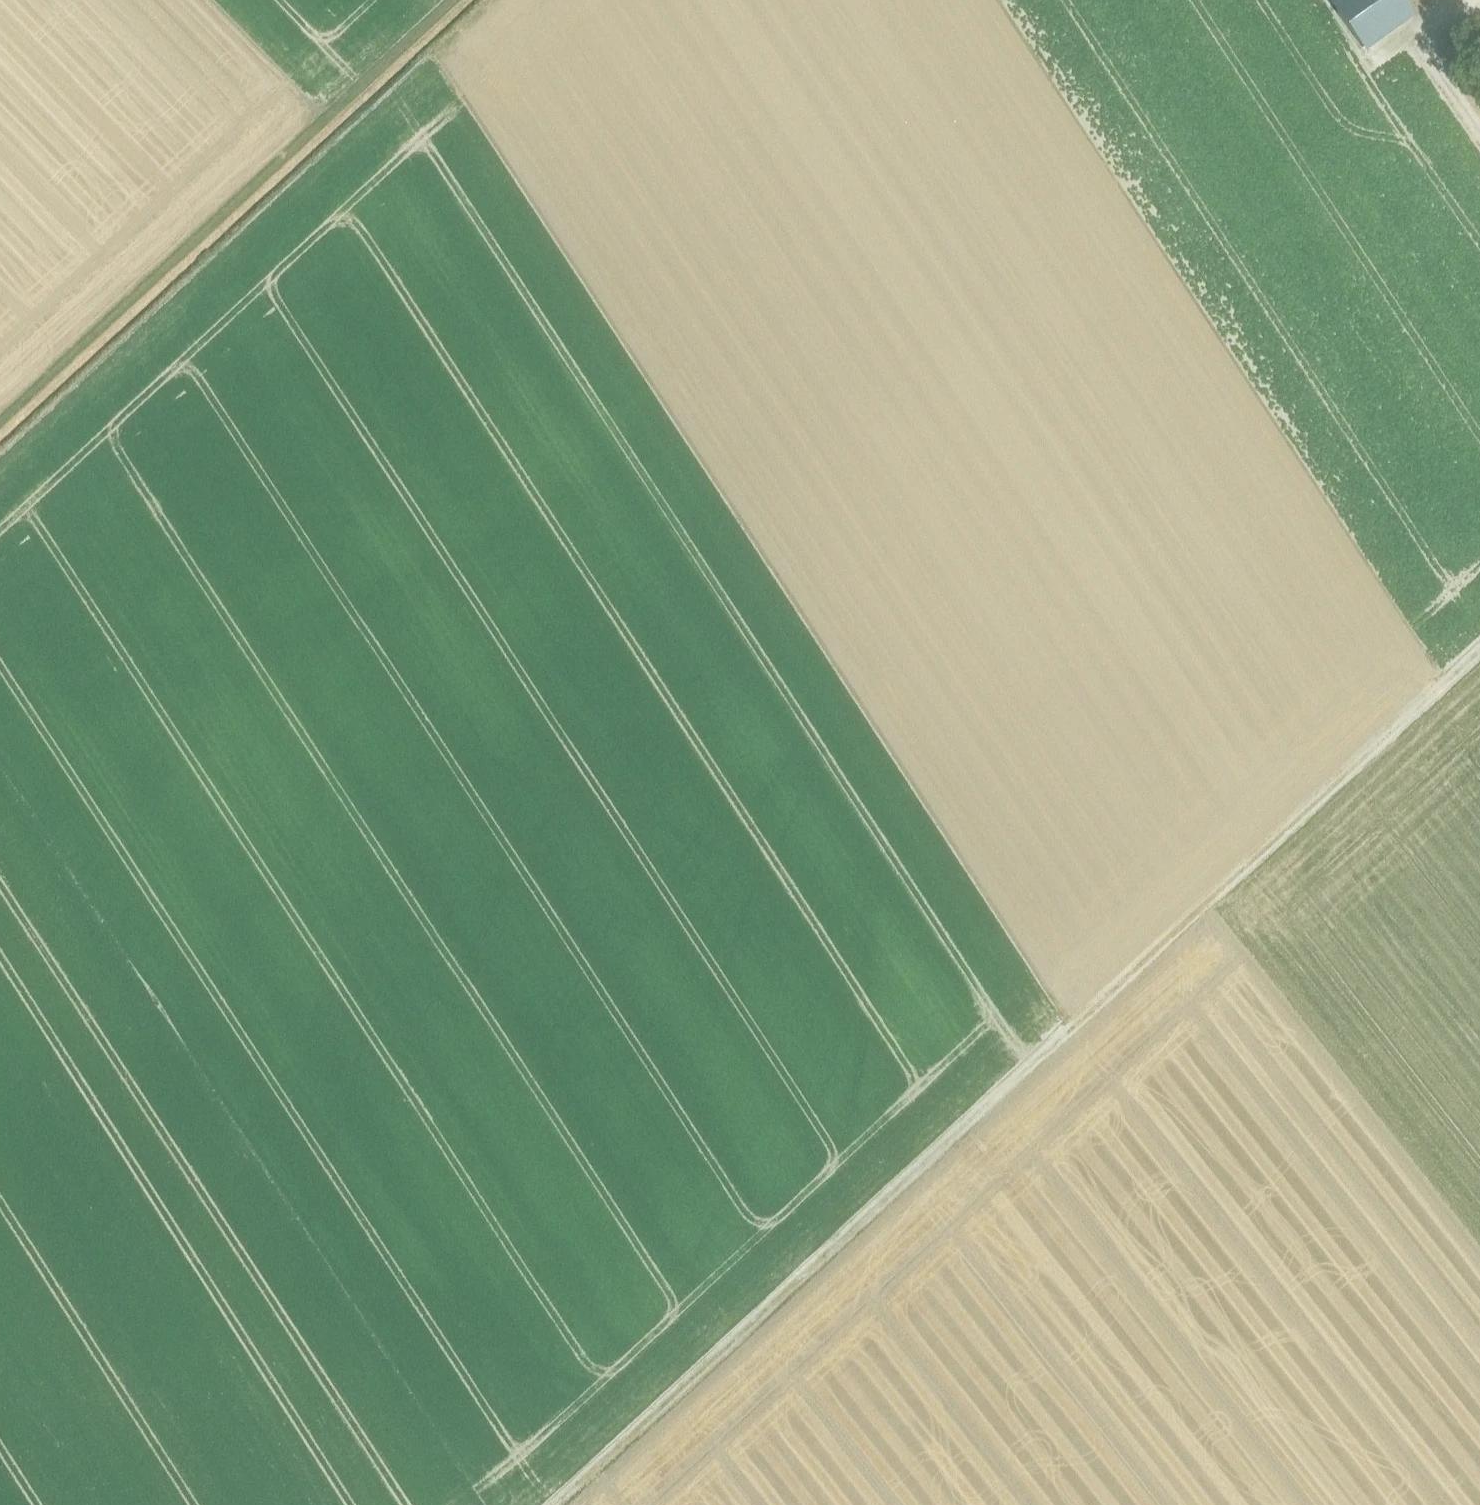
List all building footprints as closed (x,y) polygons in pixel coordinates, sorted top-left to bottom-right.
[(1335,12),(1370,60),(1424,21),(1409,0),(1352,0),(1335,12)]
